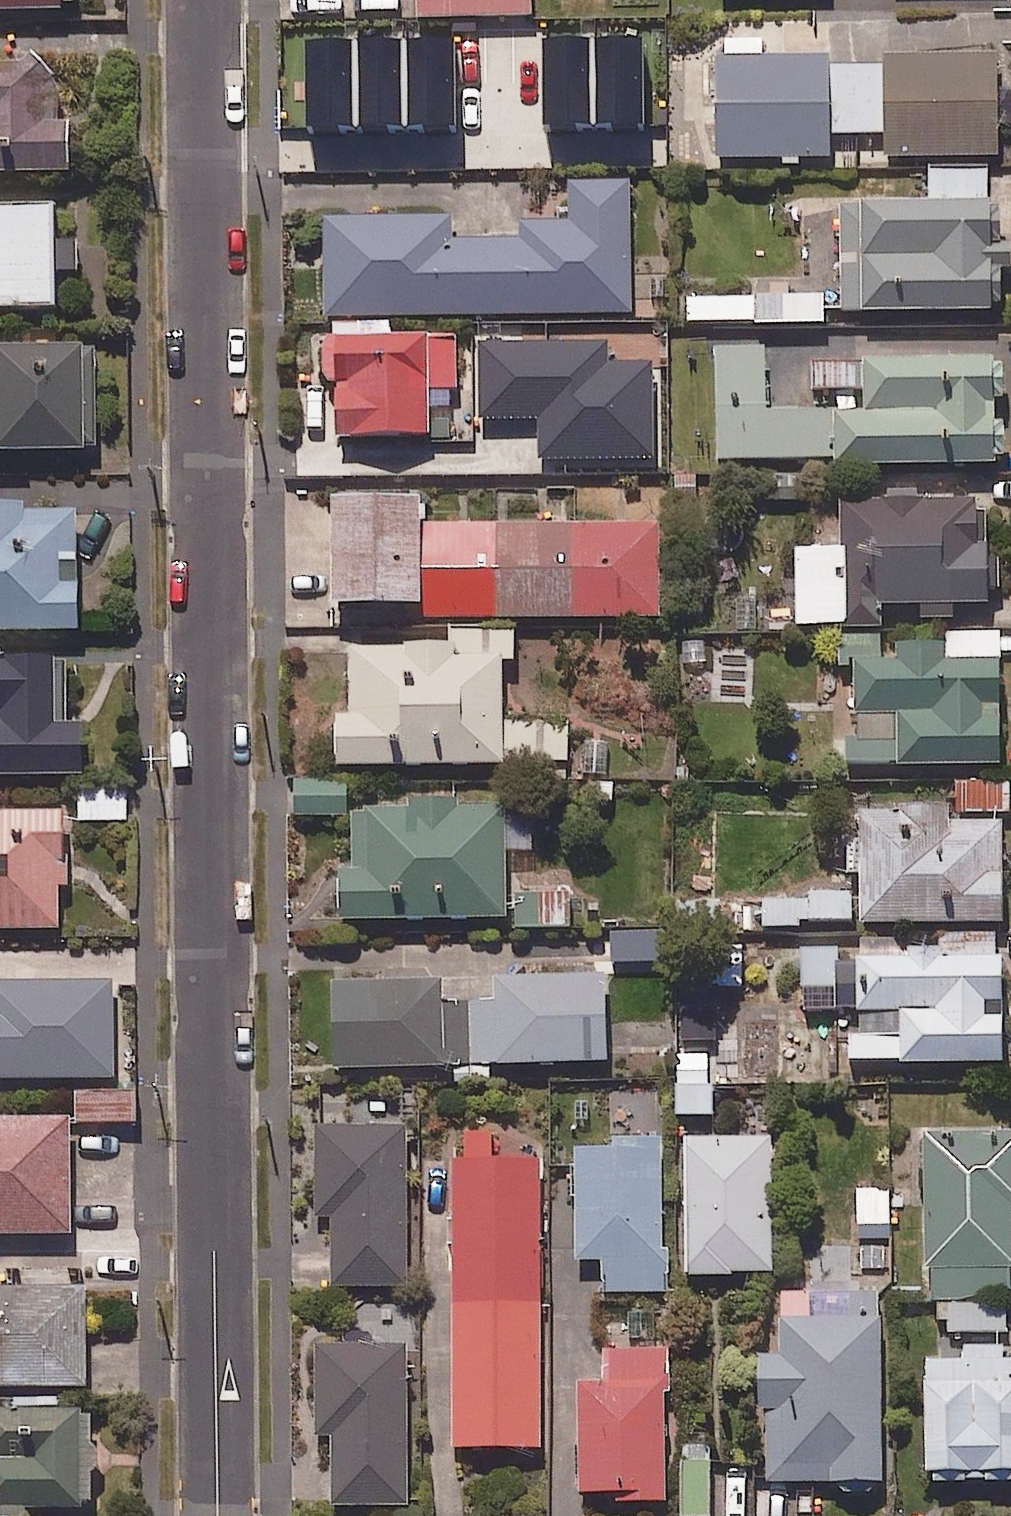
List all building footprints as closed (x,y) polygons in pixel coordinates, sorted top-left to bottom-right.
[(66,14),(65,0),(0,0),(0,17),(66,14)] [(421,22),(538,20),(538,0),(421,0),(421,22)] [(588,29),(481,32),(482,74),(589,71),(588,29)] [(837,161),(837,138),(835,62),(767,64),(766,45),(723,46),(726,164),(837,161)] [(890,60),(890,69),(839,70),(840,138),(892,137),(892,161),(1004,160),(1003,59),(890,60)] [(432,67),(341,70),(344,165),(495,160),(493,100),(433,102),(432,67)] [(0,72),(0,179),(79,178),(78,129),(59,130),(58,71),(0,72)] [(542,121),(502,121),(501,158),(542,159),(542,121)] [(996,209),(995,169),(926,170),(927,210),(847,211),(849,319),(1003,316),(1003,269),(1010,269),(1010,209),(996,209)] [(634,185),(576,186),(577,227),(523,228),(523,242),(456,244),(456,219),(329,222),(331,321),(636,314),(634,185)] [(0,216),(0,316),(63,315),(62,215),(0,216)] [(794,277),(756,277),(756,301),(691,302),(691,329),(830,328),(829,300),(794,301),(794,277)] [(461,344),(330,344),(330,382),(345,382),(345,446),(434,446),(434,394),(460,394),(461,344)] [(610,348),(483,352),(485,422),(546,420),(548,465),(660,461),(657,369),(611,370),(610,348)] [(0,356),(0,459),(100,456),(97,353),(0,356)] [(841,463),(841,418),(772,418),(772,354),(723,354),(724,464),(841,463)] [(820,398),(872,396),(872,420),(845,421),(846,473),(1006,469),(1004,366),(871,369),(819,370),(820,398)] [(798,553),(800,632),(889,629),(889,613),(923,612),(924,624),(963,623),(962,611),(997,610),(996,547),(986,547),(985,505),(969,506),(969,484),(893,486),(893,507),(847,508),(848,552),(798,553)] [(342,507),(344,628),(667,622),(665,528),(431,533),(431,505),(342,507)] [(0,513),(0,637),(86,634),(81,510),(0,513)] [(905,664),(862,666),(868,775),(1010,768),(1010,705),(1007,631),(955,634),(955,648),(904,651),(905,664)] [(508,725),(508,670),(522,670),(522,634),(446,633),(446,653),(345,652),(345,770),(508,770),(576,770),(577,725),(508,725)] [(70,664),(0,665),(0,782),(93,782),(92,731),(70,731),(70,664)] [(954,785),(954,816),(870,817),(872,930),(1010,928),(1009,833),(1009,784),(954,785)] [(352,787),(294,785),(292,818),(351,820),(352,787)] [(131,824),(131,792),(82,793),(83,825),(131,824)] [(536,811),(359,815),(361,876),(348,877),(349,927),(514,923),(512,857),(537,857),(536,811)] [(0,815),(0,935),(72,934),(72,815),(0,815)] [(522,894),(523,934),(586,933),(586,894),(522,894)] [(858,925),(858,895),(764,898),(765,927),(858,925)] [(724,935),(723,904),(682,905),(682,936),(724,935)] [(944,940),(944,955),(863,955),(863,1068),(1010,1068),(1010,964),(1000,964),(1000,940),(944,940)] [(844,991),(843,951),(805,952),(806,992),(844,991)] [(611,979),(502,983),(503,1008),(448,1009),(447,986),(340,990),(343,1074),(457,1071),(458,1085),(492,1084),(492,1071),(614,1067),(611,979)] [(119,1084),(120,987),(0,986),(0,1083),(119,1084)] [(836,1010),(741,1013),(742,1046),(695,1048),(696,1077),(739,1075),(740,1089),(839,1085),(836,1010)] [(718,1118),(717,1090),(680,1093),(682,1121),(718,1118)] [(141,1092),(82,1094),(82,1129),(141,1127),(141,1092)] [(0,1126),(0,1240),(77,1240),(76,1126),(0,1126)] [(409,1130),(322,1132),(324,1219),(338,1219),(339,1289),(413,1287),(409,1130)] [(470,1167),(459,1167),(460,1455),(547,1455),(546,1167),(498,1167),(498,1139),(470,1139),(470,1167)] [(777,1144),(693,1145),(694,1280),(779,1279),(777,1144)] [(933,1148),(938,1337),(1010,1335),(1010,1146),(933,1148)] [(672,1294),(666,1149),(577,1153),(582,1262),(609,1261),(611,1297),(672,1294)] [(893,1242),(893,1217),(853,1216),(852,1241),(893,1242)] [(0,1295),(0,1393),(93,1391),(91,1294),(0,1295)] [(886,1299),(787,1301),(788,1362),(770,1363),(773,1490),(889,1488),(886,1299)] [(963,1349),(964,1364),(928,1365),(930,1488),(1010,1487),(1010,1366),(1006,1366),(1006,1349),(963,1349)] [(410,1351),(322,1354),(324,1438),(337,1438),(339,1508),(414,1506),(410,1351)] [(673,1354),(612,1353),(612,1390),(586,1390),(585,1500),(671,1501),(673,1354)] [(0,1418),(0,1515),(100,1514),(99,1417),(0,1418)] [(681,1449),(683,1515),(715,1515),(714,1448),(681,1449)]
